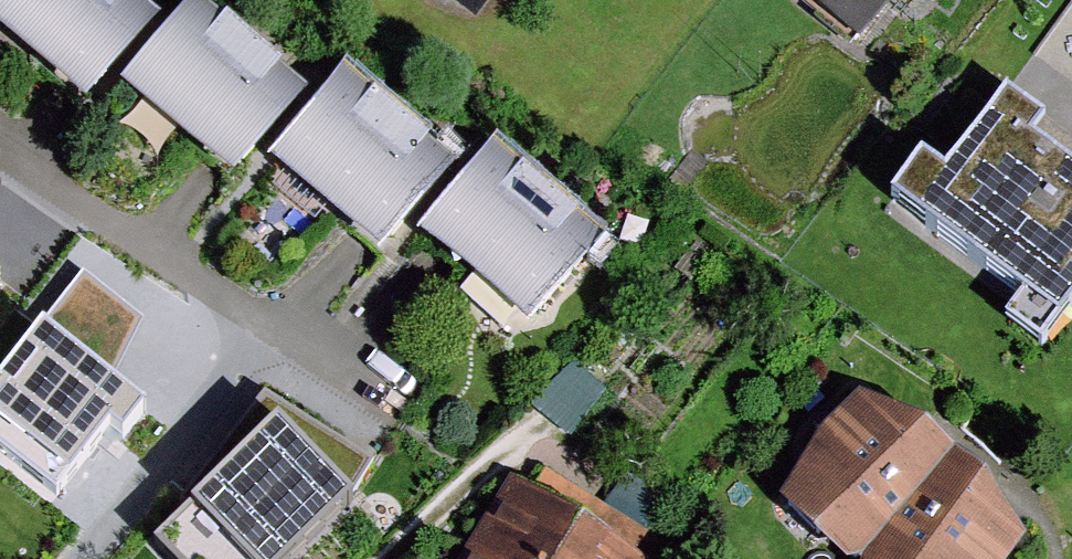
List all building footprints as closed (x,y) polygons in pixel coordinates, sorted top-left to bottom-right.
[(160,0),(10,0),(0,12),(0,37),(118,131),(147,94),(198,30),(160,0)] [(873,48),(911,0),(813,0),(873,48)] [(294,167),(345,106),(223,4),(198,30),(147,94),(269,196),(294,167)] [(427,254),(491,178),(369,77),(345,106),(294,167),(410,264),(427,254)] [(1034,99),(983,168),(951,156),(916,204),(1071,318),(1071,170),(1056,158),(1071,136),(1071,127),(1034,99)] [(612,233),(512,151),(491,178),(427,254),(528,336),(612,233)] [(143,389),(42,312),(0,368),(0,439),(54,480),(108,409),(121,419),(143,389)] [(279,409),(150,534),(175,558),(282,558),(355,488),(279,409)] [(968,478),(883,411),(803,512),(863,558),(904,558),(968,478)] [(968,478),(904,558),(1030,558),(1047,538),(968,478)] [(521,486),(478,558),(648,558),(521,486)]
